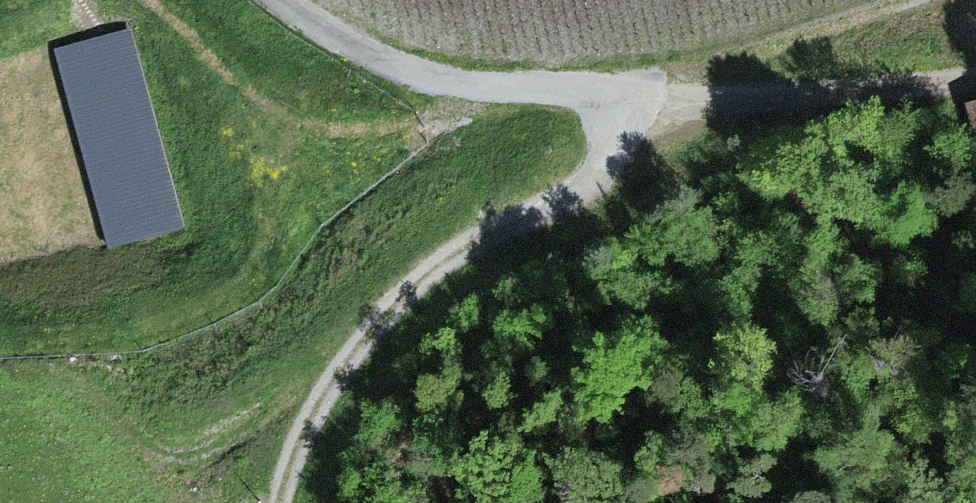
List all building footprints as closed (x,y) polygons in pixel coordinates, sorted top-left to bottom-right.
[(106,242),(188,221),(136,20),(55,41),(106,242)]
